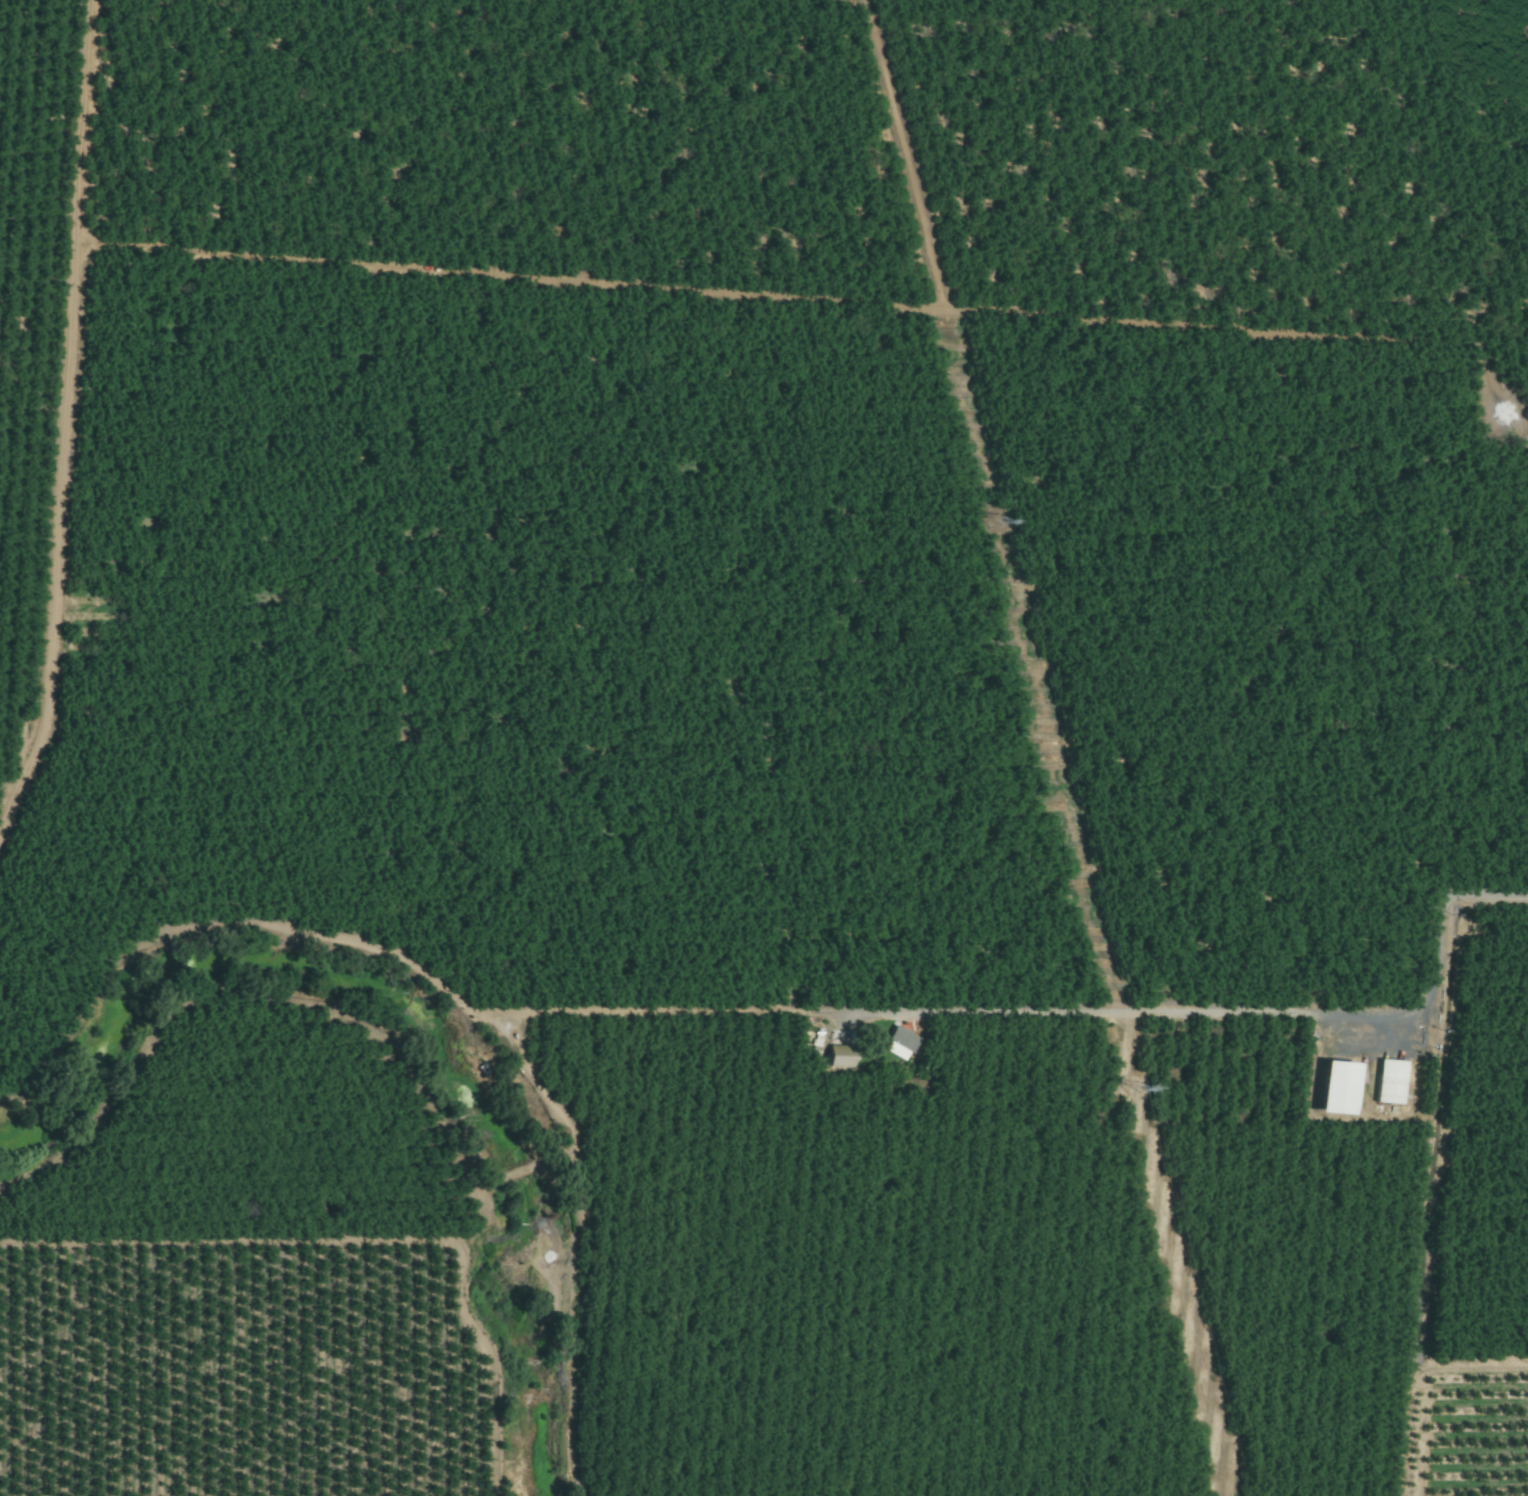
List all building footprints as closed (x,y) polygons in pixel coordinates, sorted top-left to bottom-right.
[(886,1046),(923,1063),(933,1041),(896,1024),(886,1046)] [(829,1068),(854,1068),(854,1047),(829,1047),(829,1068)] [(1405,1061),(1378,1060),(1375,1103),(1403,1105),(1405,1061)] [(1352,1116),(1355,1064),(1322,1062),(1319,1115),(1352,1116)]
